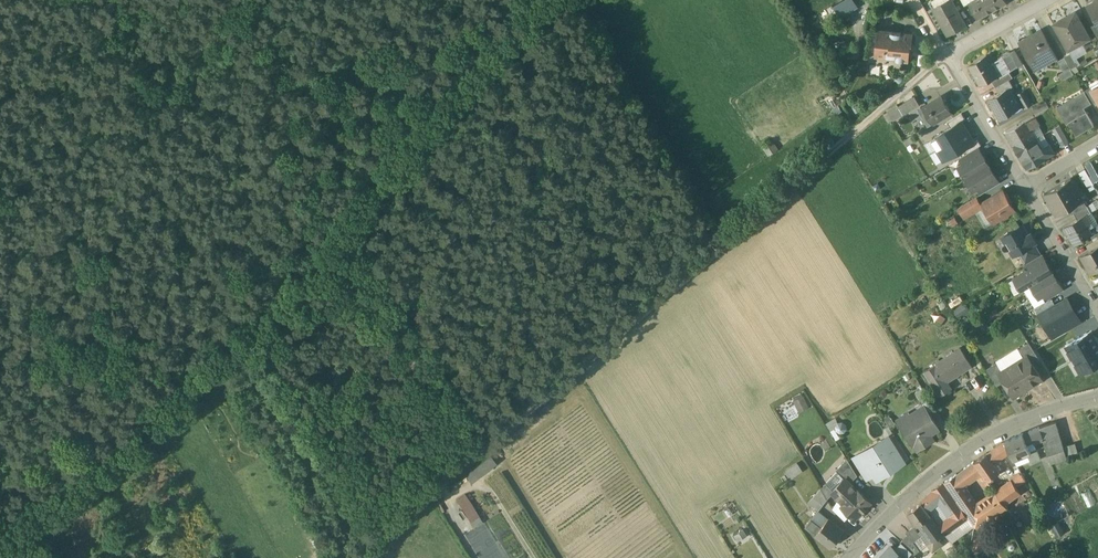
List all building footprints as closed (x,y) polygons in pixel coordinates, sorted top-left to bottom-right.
[(840,19),(858,9),(853,0),(846,0),(833,7),(840,19)] [(950,0),(935,0),(932,2),(935,8),(932,10),(948,37),(965,27),(950,0)] [(968,5),(977,20),(991,12),(985,0),(976,0),(968,5)] [(991,12),(1006,4),(1004,0),(985,0),(991,12)] [(1086,8),(1096,26),(1097,30),(1097,1),(1086,8)] [(1090,41),(1075,14),(1065,19),(1067,21),(1054,28),(1068,53),(1090,41)] [(1056,61),(1042,33),(1019,45),(1034,73),(1056,61)] [(911,37),(900,36),(899,36),(892,35),(891,35),(878,34),(877,42),(876,42),(876,43),(877,43),(876,47),(876,48),(876,51),(889,53),(897,54),(896,63),(897,63),(897,61),(902,62),(903,62),(907,62),(908,55),(909,55),(911,37)] [(889,53),(876,51),(875,59),(884,60),(889,53)] [(897,54),(889,53),(884,60),(884,61),(896,63),(897,54)] [(1009,55),(1000,60),(1000,61),(1008,75),(1009,74),(1017,70),(1009,55)] [(1077,68),(1070,56),(1064,59),(1070,71),(1077,68)] [(990,66),(986,59),(968,68),(979,87),(991,81),(997,78),(990,66)] [(1070,71),(1064,59),(1057,63),(1063,75),(1070,71)] [(1008,75),(1000,61),(990,66),(997,78),(991,81),(992,83),(1004,77),(1008,83),(1012,81),(1009,74),(1008,75)] [(1004,77),(992,83),(996,90),(1008,83),(1004,77)] [(1008,83),(996,90),(999,96),(1005,92),(1006,93),(1011,90),(1012,90),(1008,83)] [(1011,90),(1006,93),(1017,112),(1023,109),(1017,98),(1011,90)] [(1091,93),(1090,91),(1084,95),(1091,107),(1096,104),(1090,93),(1091,93)] [(1006,93),(1005,92),(999,96),(988,102),(999,122),(1017,112),(1006,93)] [(1031,108),(1023,94),(1017,98),(1023,109),(1025,112),(1031,108)] [(1091,107),(1084,95),(1077,99),(1084,111),(1091,107)] [(914,99),(898,109),(903,116),(919,106),(914,99)] [(1077,99),(1056,111),(1065,128),(1068,127),(1075,139),(1092,129),(1087,119),(1083,111),(1084,111),(1077,99)] [(938,100),(921,111),(925,118),(928,116),(933,125),(951,115),(945,105),(942,106),(938,100)] [(1048,112),(1045,106),(1032,113),(1035,119),(1048,112)] [(947,125),(950,130),(961,124),(964,121),(961,116),(947,125)] [(1033,120),(1025,124),(1030,132),(1038,128),(1033,120)] [(961,124),(950,130),(930,142),(944,163),(963,152),(974,145),(961,124)] [(1025,124),(1006,134),(1017,153),(1036,143),(1030,132),(1025,124)] [(1068,147),(1062,137),(1056,141),(1062,151),(1068,147)] [(974,145),(963,152),(966,157),(976,151),(981,148),(977,143),(974,145)] [(1036,143),(1017,153),(1027,173),(1047,162),(1041,152),(1036,143)] [(777,153),(772,145),(763,151),(768,159),(777,153)] [(1049,147),(1041,152),(1047,162),(1054,158),(1049,147)] [(966,157),(959,161),(963,167),(980,156),(976,151),(966,157)] [(963,167),(958,170),(965,182),(988,168),(980,156),(963,167)] [(988,168),(965,182),(972,194),(977,191),(994,181),(995,180),(988,168)] [(1080,177),(1088,192),(1093,189),(1085,175),(1080,177)] [(994,181),(977,191),(981,197),(998,186),(994,181)] [(1070,182),(1047,196),(1052,204),(1049,206),(1055,217),(1067,210),(1069,212),(1083,204),(1070,182)] [(1002,194),(982,207),(993,226),(1001,221),(1004,222),(1007,220),(1008,217),(1014,213),(1010,206),(1011,205),(1006,197),(1005,198),(1002,194)] [(973,201),(957,211),(962,219),(978,210),(973,201)] [(1083,204),(1069,212),(1072,218),(1073,218),(1086,210),(1083,204)] [(1086,210),(1073,218),(1076,224),(1081,221),(1082,222),(1090,217),(1086,210)] [(1076,224),(1063,231),(1063,232),(1064,232),(1068,238),(1067,238),(1067,239),(1068,239),(1074,248),(1091,239),(1082,222),(1081,221),(1076,224)] [(1021,229),(1002,241),(1013,260),(1017,257),(1033,247),(1035,246),(1030,237),(1027,239),(1021,229)] [(1085,250),(1089,256),(1080,261),(1086,272),(1090,279),(1097,275),(1097,243),(1085,250)] [(1033,247),(1017,257),(1025,269),(1041,259),(1033,247)] [(1025,269),(1024,269),(1027,275),(1044,265),(1041,259),(1025,269)] [(1027,275),(1023,277),(1031,289),(1051,277),(1044,265),(1027,275)] [(1023,277),(1014,283),(1021,295),(1031,289),(1023,277)] [(1051,277),(1031,289),(1038,302),(1042,299),(1059,289),(1051,277)] [(1059,289),(1042,299),(1045,305),(1062,295),(1059,289)] [(1054,311),(1049,303),(1033,313),(1037,320),(1039,319),(1054,311)] [(1054,311),(1039,319),(1045,328),(1042,330),(1051,345),(1066,337),(1079,329),(1076,323),(1065,304),(1054,311)] [(957,320),(970,314),(965,306),(953,312),(957,320)] [(1073,366),(1097,351),(1090,338),(1065,352),(1073,366)] [(1038,364),(1028,347),(1018,354),(1023,362),(1026,361),(1031,368),(1038,364)] [(1073,366),(1081,380),(1097,370),(1097,351),(1073,366)] [(960,353),(924,375),(939,400),(950,393),(945,384),(950,381),(950,382),(970,369),(960,353)] [(1031,368),(1026,361),(1023,362),(1012,369),(1027,393),(1041,384),(1031,368)] [(996,367),(986,373),(996,390),(1003,386),(998,378),(1001,376),(996,367)] [(1001,376),(998,378),(1003,386),(1013,401),(1027,393),(1012,369),(1001,376)] [(922,392),(914,397),(921,408),(928,403),(922,392)] [(793,405),(797,415),(808,410),(803,400),(793,405)] [(938,434),(923,410),(909,418),(911,421),(899,428),(896,424),(912,450),(913,450),(915,454),(926,448),(923,443),(938,434)] [(834,424),(825,429),(830,436),(833,434),(838,439),(843,437),(844,434),(844,430),(841,426),(836,428),(834,424)] [(1055,427),(1039,432),(1042,445),(1047,460),(1063,455),(1055,427)] [(1039,432),(1029,437),(1033,448),(1042,445),(1039,432)] [(1029,437),(1022,439),(1027,451),(1033,448),(1029,437)] [(1022,439),(1004,446),(1009,457),(1012,465),(1013,465),(1022,461),(1030,458),(1027,451),(1022,439)] [(903,468),(887,442),(877,448),(880,453),(864,463),(861,458),(853,463),(866,483),(872,480),(875,484),(892,473),(893,475),(903,468)] [(1004,446),(1001,448),(993,453),(999,463),(1003,460),(1009,457),(1004,446)] [(1075,448),(1065,451),(1067,461),(1078,459),(1075,448)] [(999,463),(993,453),(986,458),(993,468),(999,463)] [(1063,455),(1047,460),(1049,469),(1066,464),(1063,455)] [(1030,458),(1022,461),(1026,470),(1037,466),(1033,456),(1030,458)] [(1009,457),(1003,460),(1009,469),(1015,467),(1013,465),(1012,465),(1009,457)] [(993,468),(986,458),(973,467),(982,480),(986,485),(999,477),(993,468)] [(801,475),(796,467),(785,474),(790,483),(801,475)] [(973,467),(963,475),(970,487),(976,483),(980,481),(982,480),(973,467)] [(857,481),(843,468),(836,475),(844,483),(845,483),(850,488),(857,481)] [(963,475),(955,480),(963,492),(970,487),(963,475)] [(1020,478),(1013,482),(1018,490),(1025,487),(1020,478)] [(963,492),(955,480),(944,488),(962,513),(972,505),(963,492)] [(989,492),(980,481),(976,483),(985,495),(989,492)] [(850,488),(845,483),(844,483),(832,496),(831,497),(832,499),(843,509),(841,511),(854,524),(870,508),(850,488)] [(1010,486),(994,497),(994,498),(1002,510),(1019,499),(1010,486)] [(832,496),(825,488),(820,494),(826,505),(832,499),(831,497),(832,496)] [(943,489),(931,497),(937,505),(944,516),(956,508),(943,489)] [(820,494),(813,500),(807,508),(817,516),(826,505),(820,494)] [(467,496),(457,502),(474,530),(484,524),(467,496)] [(937,505),(931,497),(925,503),(930,510),(937,505)] [(994,498),(976,510),(972,505),(962,513),(960,513),(968,524),(974,532),(985,525),(985,526),(993,521),(992,521),(997,518),(997,517),(1004,513),(1002,510),(994,498)] [(930,510),(925,503),(921,506),(926,513),(930,510)] [(930,520),(920,508),(907,518),(915,530),(916,531),(919,529),(930,520)] [(956,508),(944,516),(949,522),(960,513),(956,508)] [(949,522),(937,530),(943,538),(944,540),(968,524),(960,513),(949,522)] [(817,516),(810,524),(821,533),(828,524),(817,516)] [(930,520),(919,529),(932,546),(936,543),(943,538),(937,530),(930,520)] [(833,531),(827,527),(829,525),(828,524),(821,533),(810,524),(804,532),(830,553),(843,536),(835,530),(833,531)] [(932,546),(919,529),(916,531),(915,530),(912,533),(926,551),(927,550),(932,557),(941,550),(936,543),(932,546)] [(1057,543),(1063,540),(1059,532),(1053,535),(1057,543)] [(737,545),(747,539),(743,533),(733,539),(737,545)] [(926,551),(912,533),(905,538),(907,541),(919,556),(926,551)] [(991,551),(983,540),(969,550),(974,557),(980,557),(991,551)] [(907,541),(900,548),(911,557),(917,557),(919,556),(907,541)] [(900,548),(893,555),(896,557),(911,557),(900,548)]
